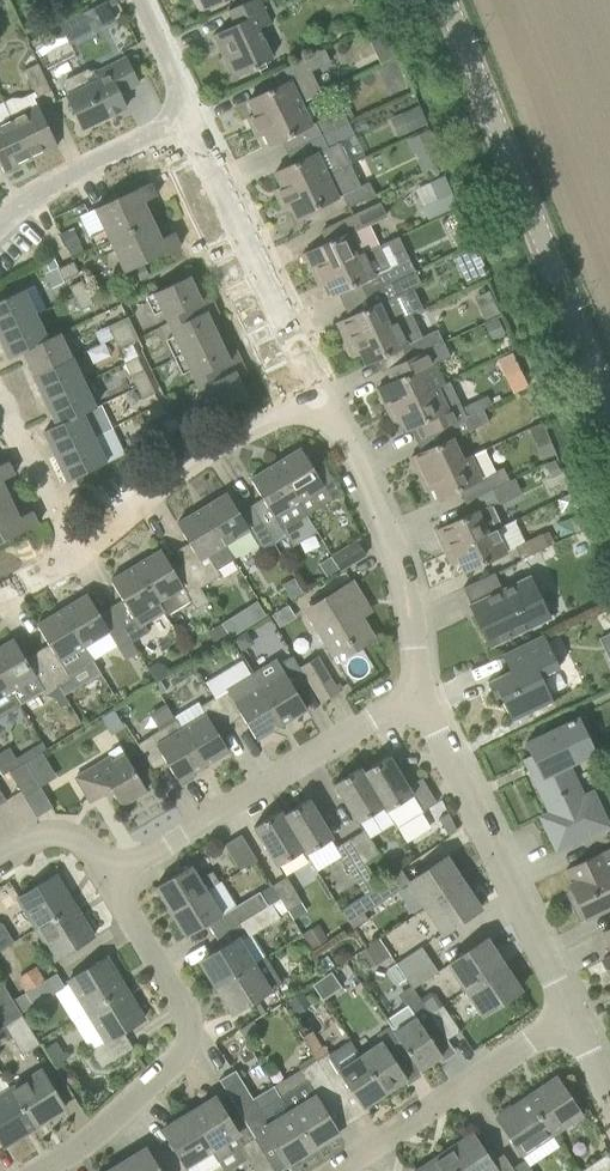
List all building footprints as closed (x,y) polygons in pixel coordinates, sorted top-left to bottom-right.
[(108,1),(107,0),(104,0),(60,24),(71,44),(117,19),(108,1)] [(237,77),(260,67),(258,64),(274,57),(259,28),(271,22),(260,0),(248,0),(229,9),(236,24),(214,35),(225,60),(228,58),(237,77)] [(43,47),(52,65),(73,54),(64,36),(43,47)] [(308,72),(312,71),(331,62),(325,49),(274,73),(280,85),(249,100),(256,114),(248,118),(252,126),(301,103),(316,96),(311,87),(313,83),(308,72)] [(68,96),(83,128),(127,107),(120,93),(139,84),(126,57),(84,78),(84,77),(77,74),(65,80),(64,85),(68,96)] [(13,98),(4,102),(31,159),(58,146),(38,106),(34,99),(52,90),(39,63),(25,70),(36,92),(22,98),(13,98)] [(5,171),(31,159),(4,102),(0,104),(0,161),(5,171)] [(301,103),(252,126),(256,133),(263,129),(271,145),(312,125),(310,121),(313,119),(315,114),(312,108),(306,107),(304,109),(301,103)] [(420,106),(407,111),(415,129),(428,123),(420,106)] [(343,109),(319,121),(316,122),(322,135),(349,122),(343,109)] [(275,190),(279,198),(351,164),(340,142),(356,135),(349,122),(322,135),(328,147),(276,172),(282,186),(275,190)] [(414,156),(437,145),(429,129),(406,139),(414,156)] [(361,186),(351,164),(279,198),(282,205),(290,201),(297,217),(338,198),(343,196),(349,207),(376,194),(370,182),(361,186)] [(445,176),(432,181),(440,199),(423,206),(429,220),(459,206),(445,176)] [(157,195),(151,182),(95,208),(106,230),(90,237),(95,247),(153,220),(144,202),(157,195)] [(305,253),(316,276),(375,247),(365,228),(364,226),(387,216),(381,202),(360,212),(322,230),(328,242),(305,253)] [(126,271),(181,245),(175,232),(162,238),(153,220),(95,247),(100,258),(116,250),(126,271)] [(67,248),(81,241),(75,229),(62,236),(67,248)] [(375,247),(316,276),(319,283),(326,279),(334,295),(360,282),(366,294),(415,271),(409,258),(392,266),(381,244),(375,247)] [(489,274),(475,245),(455,255),(468,284),(489,274)] [(59,268),(64,280),(80,272),(74,261),(59,268)] [(338,323),(349,345),(404,318),(395,298),(400,295),(421,284),(415,271),(366,294),(372,307),(338,323)] [(155,292),(163,310),(183,352),(219,335),(210,317),(219,313),(216,306),(214,307),(210,298),(212,297),(208,290),(199,294),(190,275),(155,292)] [(89,292),(85,284),(83,280),(70,286),(76,298),(89,292)] [(0,300),(0,331),(36,314),(24,289),(0,300)] [(94,303),(89,292),(76,298),(81,309),(94,303)] [(0,331),(0,335),(11,357),(24,351),(23,350),(48,338),(36,314),(0,331)] [(401,348),(407,360),(444,342),(438,329),(423,337),(412,314),(404,318),(349,345),(352,352),(359,348),(367,364),(401,348)] [(129,317),(122,320),(127,332),(134,328),(129,317)] [(114,338),(127,332),(122,320),(108,326),(114,338)] [(134,328),(127,332),(133,343),(140,340),(134,328)] [(24,351),(35,375),(72,358),(60,332),(48,338),(23,350),(24,351)] [(133,343),(127,332),(114,338),(119,350),(133,343)] [(239,377),(248,373),(244,366),(243,366),(238,357),(240,356),(237,349),(227,354),(219,335),(183,352),(211,413),(247,396),(239,377)] [(450,356),(444,342),(407,360),(392,367),(397,379),(378,388),(389,411),(444,385),(434,364),(441,361),(450,356)] [(47,399),(84,382),(72,358),(35,375),(47,399)] [(132,376),(138,387),(150,381),(145,370),(132,376)] [(150,381),(138,387),(143,399),(156,393),(150,381)] [(84,382),(47,399),(58,424),(84,412),(95,407),(84,382)] [(467,417),(462,406),(450,382),(444,385),(389,411),(392,418),(400,414),(407,430),(416,425),(422,438),(440,429),(467,417)] [(479,399),(462,406),(467,417),(483,408),(479,399)] [(471,415),(467,417),(440,429),(445,441),(411,457),(422,481),(463,461),(463,459),(453,439),(490,422),(483,408),(471,415)] [(58,424),(45,430),(57,455),(95,437),(84,412),(58,424)] [(175,430),(181,427),(176,416),(169,419),(175,430)] [(169,419),(163,422),(169,433),(175,430),(169,419)] [(148,443),(161,437),(155,425),(143,431),(148,443)] [(95,437),(57,455),(69,481),(107,463),(95,437)] [(553,444),(543,448),(548,461),(558,457),(553,444)] [(302,448),(276,463),(308,515),(342,494),(324,463),(314,469),(302,448)] [(485,449),(471,455),(463,459),(463,461),(422,481),(425,487),(432,483),(440,499),(460,489),(465,501),(494,488),(510,480),(504,467),(496,471),(485,449)] [(11,498),(2,480),(15,474),(9,460),(0,465),(0,503),(11,498)] [(284,529),(308,515),(276,463),(251,478),(263,498),(251,505),(275,544),(288,536),(284,529)] [(447,553),(495,530),(502,526),(492,505),(500,501),(494,488),(465,501),(471,514),(436,530),(447,553)] [(228,492),(203,507),(235,558),(259,543),(263,551),(275,544),(251,505),(240,512),(228,492)] [(11,498),(0,503),(0,542),(39,524),(33,510),(20,516),(11,498)] [(185,562),(201,588),(213,580),(221,575),(217,569),(235,559),(235,558),(203,507),(178,523),(190,542),(178,550),(185,562)] [(495,530),(447,553),(450,560),(457,556),(465,572),(506,552),(495,530)] [(542,533),(525,542),(516,547),(522,559),(549,546),(542,533)] [(333,556),(341,569),(366,554),(359,541),(333,556)] [(137,564),(168,615),(191,600),(197,609),(209,601),(201,588),(185,562),(174,569),(162,549),(137,564)] [(112,607),(133,641),(149,632),(145,625),(166,612),(167,615),(168,615),(137,564),(112,580),(123,599),(112,607)] [(494,573),(463,588),(492,648),(494,647),(492,644),(548,618),(529,577),(502,590),(494,573)] [(295,576),(284,583),(292,597),(304,591),(295,576)] [(353,582),(312,606),(316,612),(310,615),(334,654),(352,643),(355,649),(374,638),(360,614),(358,615),(353,607),(364,601),(353,582)] [(133,641),(112,607),(100,614),(88,594),(63,609),(85,646),(110,631),(120,649),(133,641)] [(85,646),(63,609),(38,624),(50,644),(38,651),(60,687),(72,680),(70,676),(94,660),(85,646)] [(223,623),(231,636),(245,628),(237,614),(223,623)] [(599,635),(609,658),(609,630),(599,635)] [(511,670),(488,681),(496,698),(500,696),(512,721),(553,702),(541,677),(560,668),(544,634),(503,654),(511,670)] [(60,687),(38,651),(26,658),(14,638),(0,647),(0,672),(20,704),(44,689),(47,694),(60,687)] [(276,660),(252,674),(282,724),(307,709),(295,689),(309,681),(301,668),(293,654),(278,663),(276,660)] [(301,668),(309,681),(321,700),(337,690),(318,658),(301,668)] [(0,672),(0,716),(20,704),(0,672)] [(252,674),(227,690),(214,698),(229,723),(241,715),(256,740),(282,724),(252,674)] [(206,715),(182,729),(204,767),(229,751),(216,730),(229,723),(214,698),(201,706),(206,715)] [(204,767),(182,729),(166,704),(150,714),(160,731),(139,744),(155,770),(167,762),(179,782),(179,781),(182,786),(195,778),(192,774),(204,767)] [(527,744),(540,771),(533,774),(551,813),(542,817),(558,850),(609,825),(594,792),(580,798),(565,766),(597,751),(581,717),(527,744)] [(121,805),(147,790),(125,754),(101,769),(98,764),(76,777),(92,802),(112,790),(121,805)] [(386,813),(387,812),(397,827),(423,811),(437,802),(422,778),(409,786),(391,757),(365,773),(364,774),(384,808),(386,813)] [(27,762),(10,771),(13,776),(25,796),(41,786),(27,762)] [(364,774),(365,773),(362,769),(335,785),(358,823),(384,808),(364,774)] [(310,799),(284,815),(305,850),(308,854),(334,838),(310,799)] [(305,850),(284,815),(282,811),(254,827),(278,866),(305,850)] [(457,830),(449,813),(439,819),(449,835),(457,830)] [(380,855),(365,830),(350,839),(367,863),(380,855)] [(257,859),(254,854),(242,834),(225,843),(237,864),(241,869),(257,859)] [(367,863),(350,839),(337,847),(365,894),(380,884),(367,863)] [(589,859),(567,869),(574,883),(570,885),(586,918),(609,907),(609,863),(604,851),(589,859)] [(409,882),(426,907),(464,882),(447,857),(409,882)] [(156,886),(171,911),(208,889),(220,882),(213,871),(200,879),(191,865),(156,886)] [(19,897),(38,928),(75,905),(56,874),(19,897)] [(302,902),(287,876),(274,884),(289,910),(302,902)] [(464,882),(426,907),(444,933),(481,908),(464,882)] [(380,884),(365,894),(342,909),(354,929),(368,919),(364,913),(389,897),(380,884)] [(208,889),(171,911),(187,936),(223,914),(208,889)] [(231,909),(240,922),(269,905),(261,891),(231,909)] [(272,903),(269,905),(240,922),(249,937),(281,917),(272,903)] [(75,905),(38,928),(57,959),(94,936),(75,905)] [(15,941),(4,923),(0,922),(0,950),(15,941)] [(381,936),(367,945),(377,962),(391,953),(381,936)] [(201,960),(217,986),(254,963),(239,937),(201,960)] [(504,965),(487,939),(450,963),(467,989),(504,965)] [(397,963),(405,976),(431,959),(422,946),(397,963)] [(70,979),(88,1010),(125,988),(107,957),(70,979)] [(266,957),(254,963),(217,986),(233,1013),(271,991),(283,983),(267,957),(266,957)] [(439,972),(431,959),(405,976),(412,985),(414,989),(439,972)] [(504,965),(467,989),(484,1015),(521,990),(504,965)] [(314,982),(322,996),(341,985),(333,970),(314,982)] [(27,992),(34,1005),(34,1006),(66,988),(57,973),(27,992)] [(6,1024),(22,1013),(7,989),(1,979),(0,980),(0,1016),(5,1025),(6,1024)] [(444,1034),(431,1014),(414,989),(412,985),(398,994),(406,1006),(387,1019),(391,1026),(407,1050),(407,1051),(420,1070),(443,1055),(433,1041),(444,1034)] [(125,988),(88,1010),(107,1041),(92,1050),(92,1051),(102,1067),(134,1048),(124,1031),(144,1019),(125,988)] [(431,1014),(444,1034),(448,1039),(460,1031),(447,1011),(444,1005),(431,1014)] [(41,1044),(22,1013),(6,1024),(24,1055),(41,1044)] [(395,1059),(407,1051),(407,1050),(391,1026),(377,1035),(381,1041),(360,1055),(386,1093),(408,1078),(395,1059)] [(329,1052),(317,1059),(342,1100),(354,1093),(364,1108),(386,1093),(360,1055),(350,1040),(330,1054),(329,1052)] [(342,1100),(317,1059),(300,1070),(307,1081),(283,1097),(291,1111),(314,1148),(339,1132),(326,1110),(342,1100)] [(42,1070),(11,1089),(34,1127),(66,1107),(42,1070)] [(220,1079),(232,1100),(241,1113),(255,1137),(264,1151),(274,1144),(286,1165),(314,1148),(291,1111),(264,1127),(258,1119),(264,1115),(236,1070),(220,1079)] [(552,1134),(582,1113),(558,1077),(539,1090),(540,1091),(530,1098),(529,1096),(528,1097),(552,1134)] [(34,1127),(11,1089),(0,1096),(0,1139),(4,1145),(34,1127)] [(190,1112),(213,1150),(219,1161),(233,1152),(226,1141),(239,1133),(216,1096),(190,1112)] [(498,1118),(522,1154),(552,1134),(528,1097),(526,1098),(527,1100),(517,1107),(516,1105),(498,1118)] [(190,1112),(163,1129),(186,1166),(213,1150),(190,1112)] [(444,1154),(455,1170),(516,1170),(513,1167),(505,1153),(492,1161),(474,1133),(455,1146),(456,1147),(446,1154),(445,1153),(444,1154)] [(245,1144),(242,1146),(250,1160),(256,1170),(276,1170),(264,1151),(255,1137),(245,1144)] [(125,1170),(161,1170),(147,1147),(120,1164),(125,1170)] [(608,1153),(582,1170),(609,1170),(609,1156),(608,1153)] [(444,1154),(442,1155),(443,1156),(433,1163),(432,1161),(418,1170),(455,1170),(444,1154)] [(513,1167),(516,1170),(534,1170),(526,1159),(513,1167)]
